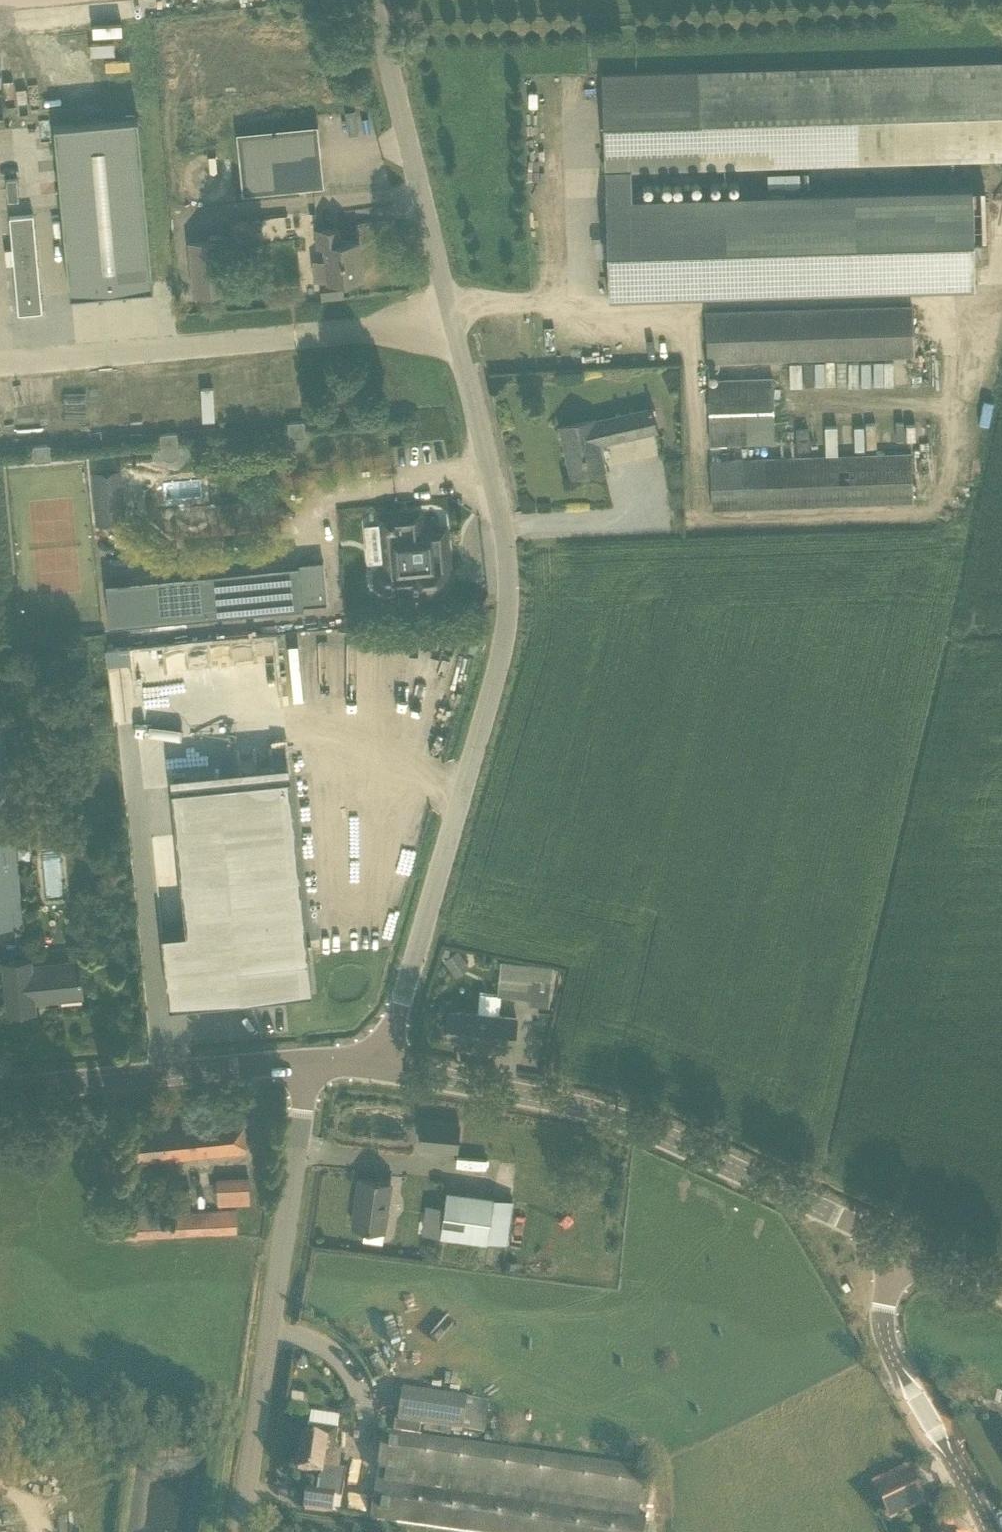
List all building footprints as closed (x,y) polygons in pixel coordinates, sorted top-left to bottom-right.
[(698,70),(701,166),(717,165),(717,168),(732,168),(732,165),(955,158),(1001,156),(1001,60),(698,70)] [(698,70),(602,73),(605,169),(631,168),(701,166),(698,70)] [(55,124),(70,293),(154,285),(138,116),(55,124)] [(237,131),(243,193),(324,185),(318,123),(237,131)] [(769,172),(770,193),(632,197),(631,168),(605,169),(606,197),(609,296),(610,296),(610,294),(975,283),(974,238),(987,238),(985,186),(786,192),(786,189),(809,188),(808,170),(769,172)] [(7,178),(9,200),(19,199),(17,177),(7,178)] [(14,261),(19,312),(42,309),(33,213),(9,215),(12,247),(5,248),(6,262),(14,261)] [(319,245),(325,244),(328,278),(362,275),(359,239),(342,241),(340,226),(317,228),(319,245)] [(224,238),(190,241),(195,292),(229,288),(224,238)] [(913,352),(912,304),(706,311),(707,359),(913,352)] [(907,381),(908,358),(883,357),(882,380),(907,381)] [(774,440),(772,377),(708,379),(710,442),(774,440)] [(593,420),(593,418),(561,425),(572,474),(604,467),(598,442),(656,428),(651,407),(593,420)] [(305,419),(288,421),(290,437),(306,435),(305,419)] [(160,447),(160,449),(162,454),(166,457),(171,459),(177,456),(180,452),(181,447),(181,445),(178,445),(177,431),(161,433),(162,446),(160,447)] [(913,500),(912,453),(711,460),(712,508),(913,500)] [(127,521),(123,467),(92,469),(96,523),(127,521)] [(450,546),(442,547),(440,528),(420,529),(420,524),(419,524),(418,514),(419,514),(419,512),(386,514),(392,563),(380,564),(378,566),(375,568),(374,571),(372,574),(373,577),(373,581),(374,583),(375,586),(377,588),(379,589),(381,591),(383,591),(407,589),(408,598),(440,595),(443,594),(446,593),(448,591),(450,589),(452,586),(453,583),(454,580),(454,576),(450,546)] [(326,601),(323,561),(106,580),(110,621),(326,601)] [(23,921),(11,816),(0,715),(0,923),(23,921)] [(169,1003),(242,996),(241,992),(308,985),(305,957),(309,957),(291,774),(171,786),(176,833),(186,928),(162,930),(169,1003)] [(470,965),(459,948),(443,957),(454,975),(470,965)] [(34,993),(44,992),(44,994),(60,992),(60,996),(81,994),(83,994),(78,962),(32,967),(31,957),(4,960),(9,1010),(35,1008),(34,993)] [(500,959),(497,992),(530,995),(529,1001),(549,1003),(553,965),(500,959)] [(514,1044),(517,1016),(448,1010),(446,1037),(514,1044)] [(138,1158),(167,1155),(246,1147),(242,1109),(163,1118),(163,1123),(135,1126),(138,1158)] [(249,1177),(217,1179),(218,1203),(250,1201),(249,1177)] [(361,1179),(354,1228),(386,1232),(393,1184),(361,1179)] [(176,1187),(177,1210),(190,1209),(190,1187),(176,1187)] [(506,1242),(512,1198),(449,1190),(443,1234),(506,1242)] [(113,1213),(114,1234),(237,1229),(237,1209),(113,1213)] [(483,1435),(488,1403),(403,1391),(399,1421),(399,1423),(395,1423),(394,1433),(419,1437),(421,1426),(483,1435)] [(985,1402),(1000,1406),(1001,1400),(1001,1395),(988,1391),(985,1402)] [(299,1472),(322,1475),(321,1480),(319,1480),(317,1492),(307,1491),(304,1510),(334,1514),(336,1497),(342,1498),(346,1471),(339,1470),(340,1460),(341,1453),(335,1452),(338,1431),(337,1431),(339,1418),(311,1414),(309,1427),(308,1427),(307,1439),(303,1438),(299,1462),(298,1472),(299,1472)] [(875,1490),(885,1512),(922,1494),(911,1473),(875,1490)]
